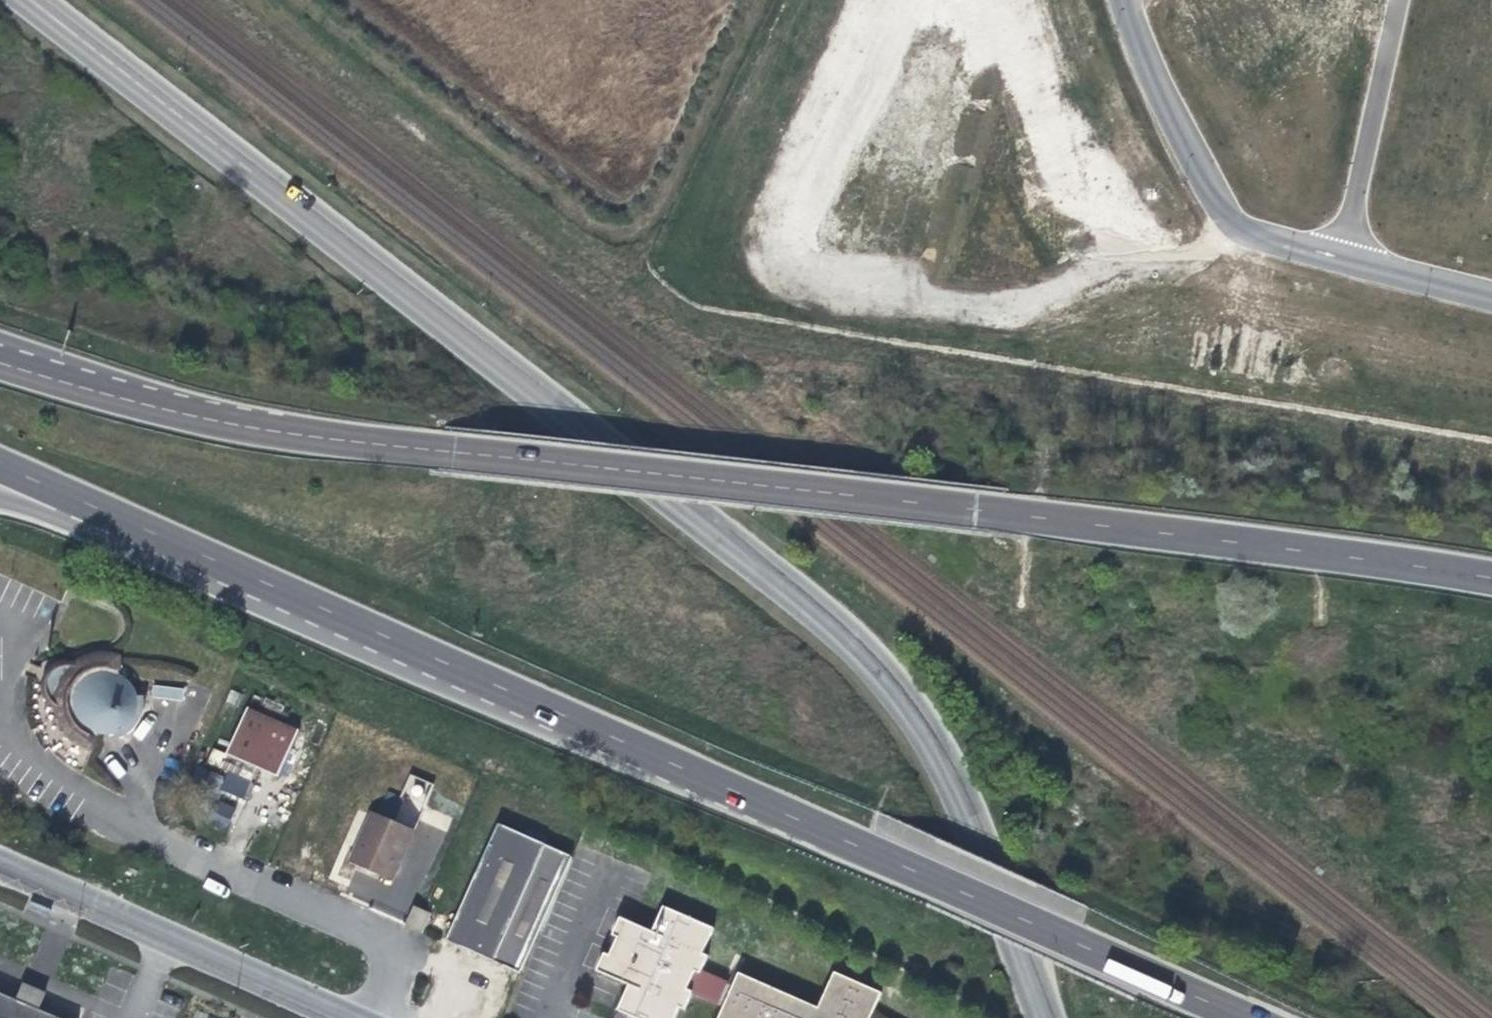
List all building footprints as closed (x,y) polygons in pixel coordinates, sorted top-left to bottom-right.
[(118,677),(119,660),(47,658),(45,709),(42,709),(40,741),(64,742),(63,758),(94,759),(95,734),(136,735),(138,678),(118,677)] [(250,709),(227,756),(276,779),(299,733),(250,709)] [(245,797),(249,779),(225,773),(221,791),(245,797)] [(210,822),(230,824),(233,804),(213,802),(210,822)] [(375,815),(352,865),(391,884),(415,833),(375,815)] [(501,825),(446,940),(519,971),(572,859),(501,825)] [(121,861),(131,866),(134,860),(123,855),(121,861)] [(43,911),(28,905),(25,911),(40,917),(43,911)] [(741,974),(735,987),(702,972),(708,957),(702,954),(713,929),(663,907),(653,931),(620,917),(595,973),(627,988),(617,1012),(629,1017),(677,1017),(680,1010),(685,1012),(692,995),(725,1009),(721,1017),(871,1017),(882,992),(835,971),(819,1008),(741,974)] [(0,994),(0,1017),(56,1017),(36,1009),(43,994),(22,984),(15,1000),(0,994)]
